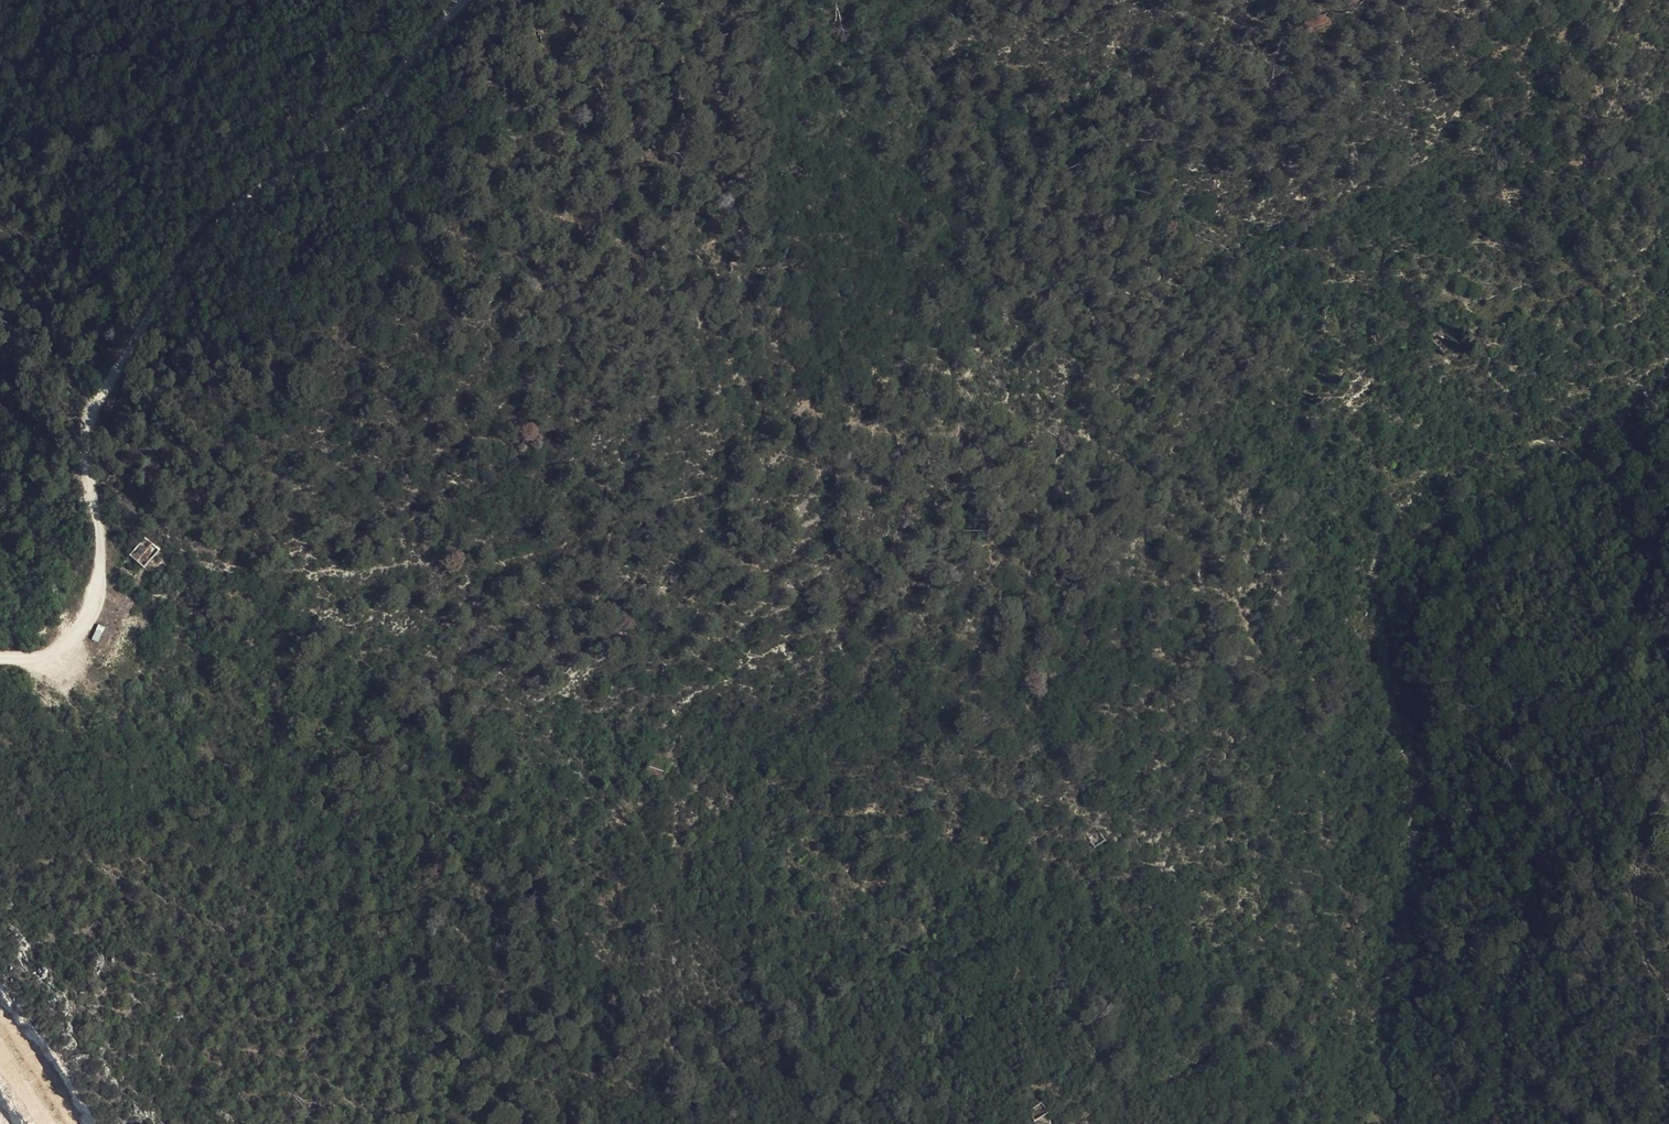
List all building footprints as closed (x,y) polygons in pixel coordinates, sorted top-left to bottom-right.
[(1440,354),(1454,344),(1439,328),(1424,338),(1437,351),(1440,354)] [(1460,350),(1454,344),(1440,354),(1445,359),(1460,350)] [(146,557),(164,543),(151,528),(133,544),(146,557)] [(91,640),(99,642),(104,626),(97,623),(91,640)] [(654,758),(650,772),(667,779),(673,764),(654,758)]
